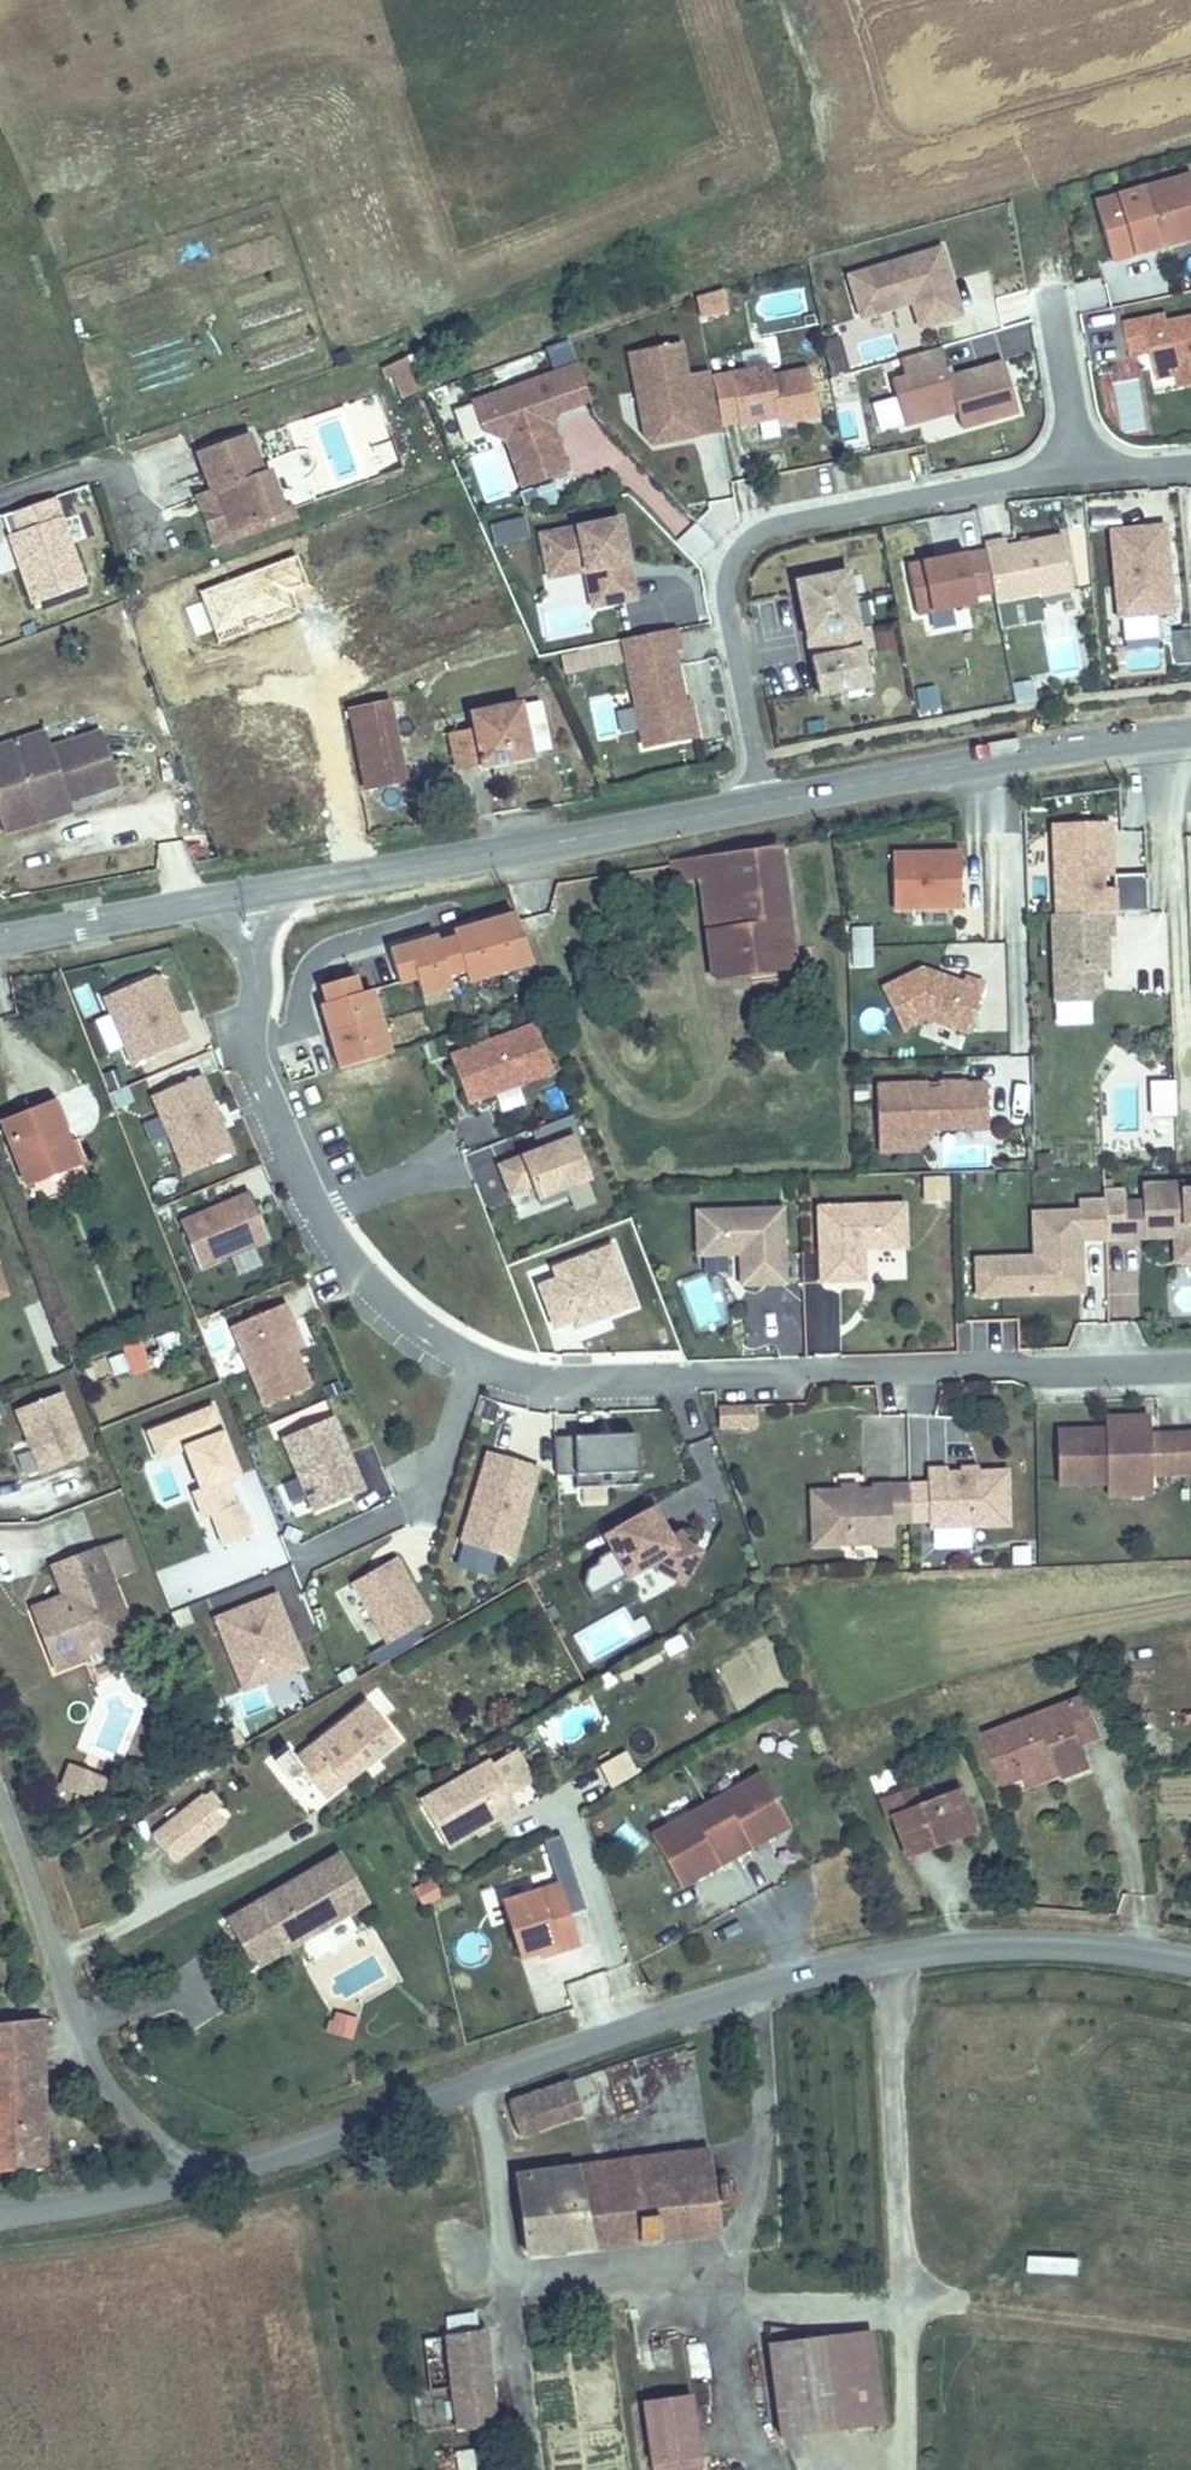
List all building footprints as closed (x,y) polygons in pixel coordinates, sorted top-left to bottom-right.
[(1100,214),(1117,275),(1190,254),(1190,188),(1100,214)] [(955,295),(946,262),(853,289),(865,330),(889,323),(887,315),(907,309),(917,315),(924,340),(956,331),(946,297),(955,295)] [(1076,312),(1108,307),(1104,280),(1072,285),(1076,312)] [(694,296),(699,319),(729,312),(723,289),(694,296)] [(965,328),(955,295),(946,297),(956,331),(965,328)] [(889,323),(917,315),(907,309),(887,315),(889,323)] [(1174,338),(1172,330),(1130,339),(1135,359),(1155,355),(1163,394),(1185,390),(1183,384),(1190,383),(1190,334),(1174,338)] [(825,347),(831,375),(847,371),(840,343),(825,347)] [(721,438),(713,391),(712,386),(688,390),(682,358),(631,368),(646,446),(692,438),(694,449),(722,443),(721,438)] [(1020,426),(1006,377),(951,392),(943,361),(903,372),(908,391),(895,395),(907,439),(959,424),(964,442),(1020,426)] [(417,399),(403,367),(386,374),(399,407),(417,399)] [(589,413),(578,379),(555,386),(567,420),(589,413)] [(819,430),(810,383),(774,390),(772,380),(732,387),(740,435),(741,439),(778,432),(779,438),(819,430)] [(567,420),(555,386),(474,414),(483,442),(507,451),(522,497),(564,482),(549,435),(543,437),(540,429),(546,427),(567,420)] [(740,435),(732,387),(713,391),(721,438),(740,435)] [(549,435),(546,427),(540,429),(543,437),(549,435)] [(694,449),(692,438),(646,446),(650,455),(694,449)] [(247,441),(189,462),(205,503),(213,501),(225,536),(282,516),(269,480),(261,482),(247,441)] [(492,543),(526,539),(524,522),(490,526),(492,543)] [(626,576),(618,533),(543,546),(551,592),(588,585),(594,620),(632,613),(628,592),(623,593),(620,577),(626,576)] [(1175,631),(1168,542),(1114,547),(1121,636),(1175,631)] [(1076,606),(1066,551),(1009,562),(1007,555),(986,558),(998,620),(1076,606)] [(915,617),(975,608),(967,553),(907,561),(915,617)] [(872,663),(868,642),(859,644),(848,587),(797,596),(818,711),(870,701),(863,665),(872,663)] [(681,729),(670,668),(676,667),(671,643),(619,653),(640,760),(692,750),(687,728),(681,729)] [(458,728),(430,734),(439,776),(522,757),(508,699),(453,710),(458,728)] [(334,725),(350,795),(386,788),(371,716),(334,725)] [(0,751),(0,825),(54,809),(108,791),(92,738),(42,753),(9,762),(6,749),(0,751)] [(38,738),(6,749),(9,762),(42,753),(38,738)] [(0,825),(0,841),(58,824),(54,809),(0,825)] [(747,971),(779,968),(784,1004),(796,1004),(793,967),(824,963),(807,839),(730,850),(747,971)] [(1076,884),(1074,842),(1038,843),(1039,865),(1018,866),(1021,933),(1078,930),(1113,929),(1112,891),(1078,892),(1078,906),(1066,906),(1066,884),(1076,884)] [(934,924),(933,870),(866,871),(867,926),(934,924)] [(435,938),(387,952),(397,985),(414,979),(420,997),(450,988),(446,976),(463,972),(466,983),(530,965),(511,915),(451,933),(453,939),(436,944),(435,938)] [(1074,987),(1072,953),(1079,953),(1078,930),(1017,933),(1021,1020),(1057,1018),(1067,1008),(1066,987),(1074,987)] [(147,976),(99,996),(127,1064),(182,1043),(175,1024),(171,1026),(168,1020),(172,1018),(157,981),(147,976)] [(353,977),(321,987),(326,1004),(320,1006),(339,1070),(389,1055),(370,991),(358,994),(353,977)] [(940,1051),(957,1002),(937,995),(935,1000),(894,986),(854,1006),(875,1049),(899,1037),(940,1051)] [(552,1073),(535,1026),(449,1057),(466,1105),(552,1073)] [(228,1154),(196,1076),(148,1096),(181,1174),(228,1154)] [(45,1080),(31,1086),(44,1117),(58,1111),(45,1080)] [(31,1086),(0,1098),(0,1123),(18,1166),(63,1148),(53,1125),(47,1126),(44,1117),(31,1086)] [(310,1088),(303,1092),(309,1106),(317,1102),(310,1088)] [(73,1136),(100,1127),(90,1096),(63,1105),(73,1136)] [(963,1146),(961,1102),(939,1103),(939,1100),(912,1102),(912,1109),(901,1109),(901,1102),(850,1104),(853,1171),(876,1170),(875,1150),(903,1149),(963,1146)] [(586,1184),(570,1142),(577,1139),(569,1119),(530,1134),(538,1153),(497,1169),(508,1198),(532,1190),(539,1209),(565,1199),(563,1193),(586,1184)] [(53,1125),(63,1148),(74,1143),(64,1120),(53,1125)] [(904,1157),(903,1149),(875,1150),(876,1170),(893,1169),(904,1157)] [(1174,1178),(1175,1195),(1176,1221),(1190,1220),(1190,1177),(1174,1178)] [(1156,1196),(1156,1184),(1135,1185),(1137,1225),(1157,1225),(1156,1196)] [(245,1193),(175,1223),(196,1274),(267,1244),(245,1193)] [(1176,1221),(1175,1195),(1156,1196),(1157,1225),(1137,1225),(1138,1234),(1190,1230),(1190,1220),(1176,1221)] [(939,1244),(937,1200),(851,1204),(853,1249),(854,1280),(898,1277),(897,1246),(897,1240),(904,1239),(904,1245),(939,1244)] [(818,1251),(816,1206),(730,1211),(732,1254),(766,1252),(766,1246),(774,1246),(774,1252),(775,1283),(819,1281),(818,1251)] [(853,1249),(836,1250),(837,1281),(854,1280),(853,1249)] [(837,1281),(836,1250),(818,1251),(819,1281),(837,1281)] [(632,1311),(609,1252),(551,1274),(555,1285),(537,1292),(553,1333),(571,1327),(573,1333),(632,1311)] [(804,1354),(801,1288),(743,1290),(746,1356),(804,1354)] [(309,1394),(295,1359),(284,1332),(293,1329),(285,1310),(232,1332),(264,1412),(309,1394)] [(995,1349),(1017,1349),(1017,1321),(995,1321),(995,1349)] [(303,1355),(293,1329),(284,1332),(295,1359),(303,1355)] [(51,1376),(66,1370),(52,1335),(37,1341),(51,1376)] [(122,1346),(129,1376),(149,1372),(141,1341),(122,1346)] [(83,1468),(59,1404),(14,1422),(38,1485),(83,1468)] [(1184,1421),(1184,1410),(1143,1412),(1144,1423),(1144,1427),(1153,1427),(1153,1423),(1184,1421)] [(878,1416),(876,1452),(905,1454),(908,1417),(878,1416)] [(207,1526),(220,1558),(247,1547),(233,1513),(230,1514),(222,1491),(234,1485),(207,1418),(143,1443),(153,1469),(180,1459),(196,1500),(188,1502),(199,1529),(207,1526)] [(753,1419),(720,1420),(721,1440),(754,1439),(753,1419)] [(1185,1428),(1184,1421),(1153,1423),(1153,1427),(1144,1427),(1144,1423),(1094,1425),(1097,1479),(1144,1477),(1186,1475),(1186,1468),(1190,1468),(1190,1428),(1185,1428)] [(331,1424),(281,1444),(311,1519),(361,1499),(331,1424)] [(635,1441),(555,1446),(557,1485),(576,1484),(577,1497),(637,1494),(635,1441)] [(512,1565),(539,1474),(489,1459),(462,1551),(512,1565)] [(1045,1523),(1043,1468),(983,1470),(983,1466),(963,1467),(964,1481),(965,1517),(965,1525),(1045,1523)] [(1186,1487),(1186,1475),(1144,1477),(1145,1489),(1186,1487)] [(946,1518),(945,1481),(926,1482),(928,1518),(946,1518)] [(965,1517),(964,1481),(945,1481),(946,1518),(965,1517)] [(928,1518),(926,1482),(907,1483),(907,1487),(848,1489),(849,1543),(929,1540),(928,1518)] [(701,1559),(685,1550),(679,1540),(669,1546),(650,1514),(604,1543),(613,1558),(599,1567),(598,1573),(588,1579),(585,1593),(592,1606),(649,1572),(683,1590),(701,1559)] [(50,1659),(78,1648),(69,1626),(93,1617),(100,1640),(128,1630),(91,1535),(44,1552),(58,1589),(28,1601),(50,1659)] [(392,1566),(347,1593),(383,1654),(427,1627),(392,1566)] [(241,1706),(302,1683),(292,1658),(287,1660),(284,1652),(289,1650),(274,1610),(213,1633),(241,1706)] [(549,1633),(560,1626),(554,1615),(543,1622),(549,1633)] [(69,1626),(78,1648),(100,1640),(93,1617),(69,1626)] [(292,1658),(289,1650),(284,1652),(287,1660),(292,1658)] [(105,1676),(80,1750),(121,1765),(147,1691),(105,1676)] [(1124,1749),(1113,1720),(1135,1711),(1120,1678),(1016,1717),(1036,1769),(1092,1749),(1096,1759),(1124,1749)] [(339,1764),(389,1724),(360,1687),(289,1743),(295,1751),(306,1764),(326,1748),(339,1764)] [(251,1773),(276,1754),(282,1760),(295,1751),(289,1743),(281,1734),(269,1743),(267,1742),(239,1758),(251,1773)] [(437,1832),(488,1801),(490,1804),(508,1793),(476,1742),(408,1785),(437,1832)] [(339,1764),(326,1748),(306,1764),(319,1780),(339,1764)] [(597,1765),(608,1788),(638,1775),(627,1751),(597,1765)] [(89,1775),(59,1760),(50,1779),(79,1793),(89,1775)] [(752,1760),(645,1825),(674,1873),(781,1809),(752,1760)] [(914,1804),(925,1800),(937,1829),(964,1820),(969,1832),(1007,1819),(989,1771),(948,1786),(943,1773),(907,1786),(914,1804)] [(170,1849),(221,1809),(213,1798),(220,1792),(208,1778),(201,1783),(149,1824),(170,1849)] [(250,1949),(354,1885),(327,1842),(223,1905),(250,1949)] [(498,1904),(520,1965),(579,1943),(557,1882),(498,1904)] [(41,2156),(38,2002),(0,2001),(0,2157),(41,2156)] [(331,2010),(323,2031),(348,2042),(357,2020),(331,2010)] [(566,2097),(509,2116),(515,2141),(573,2126),(566,2097)] [(699,2153),(517,2182),(528,2262),(710,2234),(699,2153)] [(778,2431),(880,2411),(864,2330),(859,2331),(789,2344),(795,2373),(768,2378),(778,2431)] [(449,2348),(455,2393),(487,2389),(480,2344),(449,2348)] [(762,2349),(768,2378),(795,2373),(789,2344),(762,2349)] [(455,2393),(461,2431),(492,2427),(487,2389),(455,2393)] [(642,2412),(654,2469),(706,2469),(693,2403),(642,2412)]
